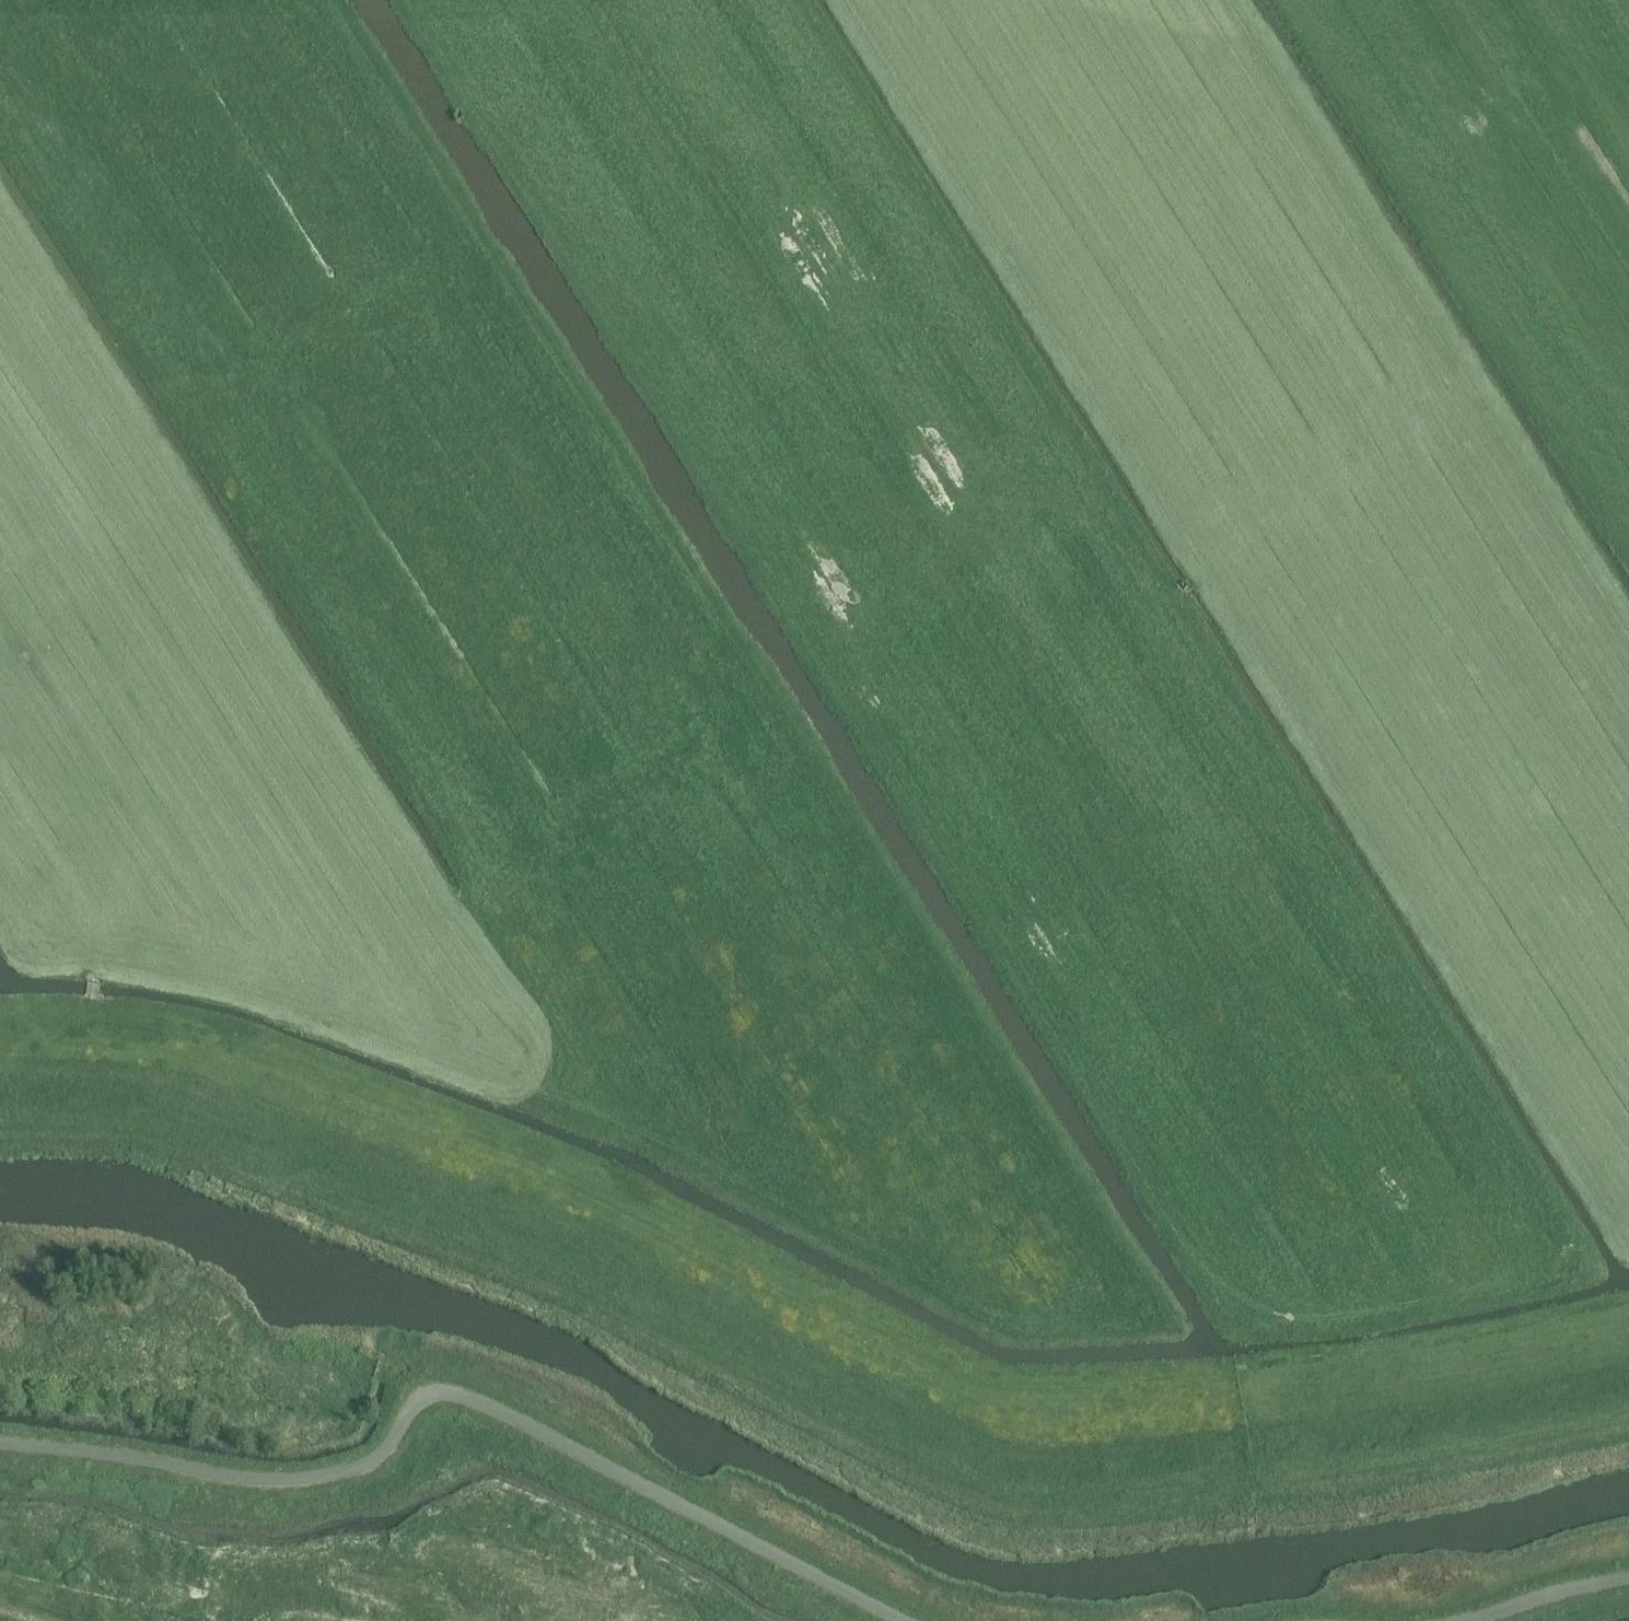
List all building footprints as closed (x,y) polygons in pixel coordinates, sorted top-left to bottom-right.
[(73,1290),(73,1300),(84,1300),(83,1290),(73,1290)]
